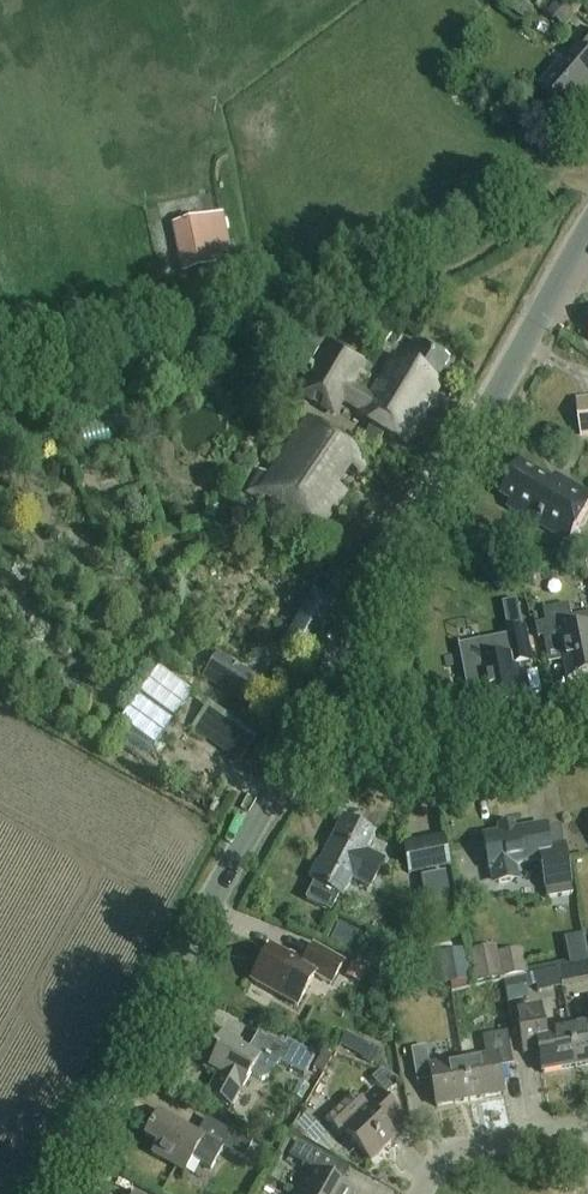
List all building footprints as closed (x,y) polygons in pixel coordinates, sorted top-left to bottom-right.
[(522,0),(509,0),(504,6),(525,21),(534,9),(522,0)] [(573,0),(551,0),(541,12),(555,24),(559,19),(567,26),(582,8),(573,0)] [(587,95),(587,36),(582,31),(573,41),(580,48),(543,88),(571,114),(587,95)] [(174,229),(183,275),(231,265),(222,219),(174,229)] [(392,336),(378,327),(370,339),(384,349),(392,336)] [(306,334),(293,356),(311,366),(323,344),(306,334)] [(261,478),(247,499),(262,509),(265,504),(319,539),(345,499),(335,493),(348,473),(358,479),(386,434),(407,446),(440,387),(435,385),(446,365),(410,344),(402,359),(392,353),(367,398),(356,391),(369,369),(331,347),(296,403),(335,426),(347,406),(359,413),(356,417),(372,426),(354,458),(307,427),(271,484),(261,478)] [(582,440),(587,439),(587,399),(577,401),(582,440)] [(587,511),(587,493),(566,481),(562,487),(520,463),(502,495),(514,502),(509,511),(569,544),(587,511)] [(507,538),(500,549),(510,555),(517,544),(507,538)] [(313,594),(281,650),(308,665),(340,609),(313,594)] [(573,617),(571,607),(544,613),(546,625),(538,627),(541,640),(545,639),(548,655),(563,652),(568,681),(587,677),(587,615),(573,617)] [(506,638),(460,647),(469,692),(485,689),(489,709),(525,702),(518,667),(535,664),(528,629),(505,634),(506,638)] [(218,655),(201,680),(238,705),(255,680),(239,669),(238,672),(232,668),(233,666),(218,655)] [(376,835),(343,818),(319,865),(317,864),(310,878),(312,879),(311,880),(315,883),(307,899),(331,912),(340,895),(344,897),(353,879),(371,888),(385,861),(367,852),(376,835)] [(483,839),(489,872),(490,872),(493,887),(520,882),(517,867),(541,863),(548,901),(573,897),(561,830),(546,833),(545,828),(516,833),(515,824),(496,827),(498,836),(483,839)] [(446,874),(421,879),(427,907),(452,902),(446,874)] [(340,925),(331,942),(349,952),(358,935),(340,925)] [(331,985),(343,964),(313,946),(303,963),(299,961),(298,963),(270,947),(251,981),(297,1008),(315,976),(331,985)] [(496,947),(470,952),(476,984),(502,980),(496,947)] [(522,950),(498,954),(502,980),(527,975),(522,950)] [(464,952),(439,956),(445,987),(469,983),(464,952)] [(561,970),(587,964),(587,963),(586,953),(572,956),(571,952),(558,955),(561,970)] [(544,1074),(577,1068),(569,1025),(537,1031),(534,1014),(519,1017),(524,1048),(539,1045),(544,1074)] [(569,1025),(577,1068),(587,1066),(587,1022),(569,1025)] [(231,1109),(241,1091),(251,1075),(261,1081),(270,1079),(279,1063),(304,1077),(315,1058),(287,1042),(283,1048),(258,1034),(248,1052),(240,1047),(242,1044),(222,1032),(210,1052),(215,1055),(208,1069),(222,1076),(210,1097),(231,1109)] [(513,1065),(507,1033),(483,1037),(486,1055),(464,1059),(472,1103),(504,1097),(499,1068),(513,1065)] [(439,1109),(472,1103),(464,1059),(431,1065),(428,1048),(413,1051),(419,1082),(434,1079),(439,1109)] [(323,1076),(333,1059),(323,1053),(314,1070),(323,1076)] [(338,1136),(342,1133),(370,1163),(395,1140),(391,1136),(404,1124),(374,1091),(361,1104),(353,1095),(325,1122),(338,1136)] [(212,1171),(224,1149),(245,1161),(253,1147),(208,1121),(200,1134),(160,1111),(145,1139),(159,1146),(153,1158),(184,1175),(192,1160),(212,1171)] [(288,1157),(312,1170),(299,1193),(354,1193),(355,1193),(340,1184),(349,1170),(298,1141),(288,1157)]
